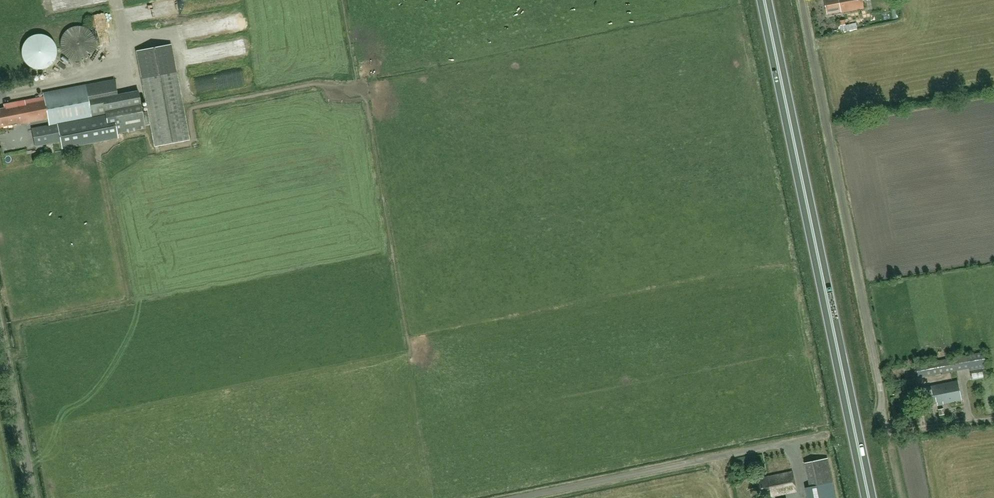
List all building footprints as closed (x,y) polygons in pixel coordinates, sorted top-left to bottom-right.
[(192,7),(190,0),(182,0),(184,9),(192,7)] [(827,14),(841,11),(842,12),(864,8),(863,0),(825,0),(827,14)] [(96,43),(95,39),(94,36),(93,33),(90,30),(88,28),(85,26),(81,25),(78,25),(74,25),(71,26),(68,28),(65,30),(63,33),(61,36),(60,39),(60,43),(60,46),(61,50),(63,53),(65,55),(68,58),(71,59),(74,60),(78,61),(81,60),(85,59),(88,58),(90,55),(93,53),(94,50),(95,46),(96,43)] [(21,49),(21,54),(23,59),(26,64),(31,68),(36,69),(42,69),(47,68),(51,65),(55,60),(57,55),(57,50),(56,45),(53,40),(49,36),(44,34),(39,33),(34,34),(29,36),(25,40),(23,44),(21,49)] [(148,111),(150,123),(155,146),(189,140),(171,44),(137,50),(148,111)] [(216,72),(191,79),(195,93),(220,86),(216,72)] [(48,124),(141,107),(138,90),(117,93),(114,79),(42,92),(43,96),(47,117),(48,124)] [(47,117),(43,96),(4,104),(5,107),(0,108),(0,125),(8,124),(8,125),(47,117)] [(141,107),(48,124),(31,128),(35,145),(108,132),(109,134),(145,127),(144,124),(150,123),(148,111),(142,112),(141,107)] [(986,368),(983,353),(916,365),(918,377),(970,367),(971,370),(986,368)] [(957,380),(922,387),(926,404),(937,402),(938,404),(961,399),(957,380)] [(811,488),(817,486),(819,497),(836,497),(833,483),(828,458),(805,462),(811,488)] [(757,478),(762,497),(796,490),(792,471),(757,478)]
